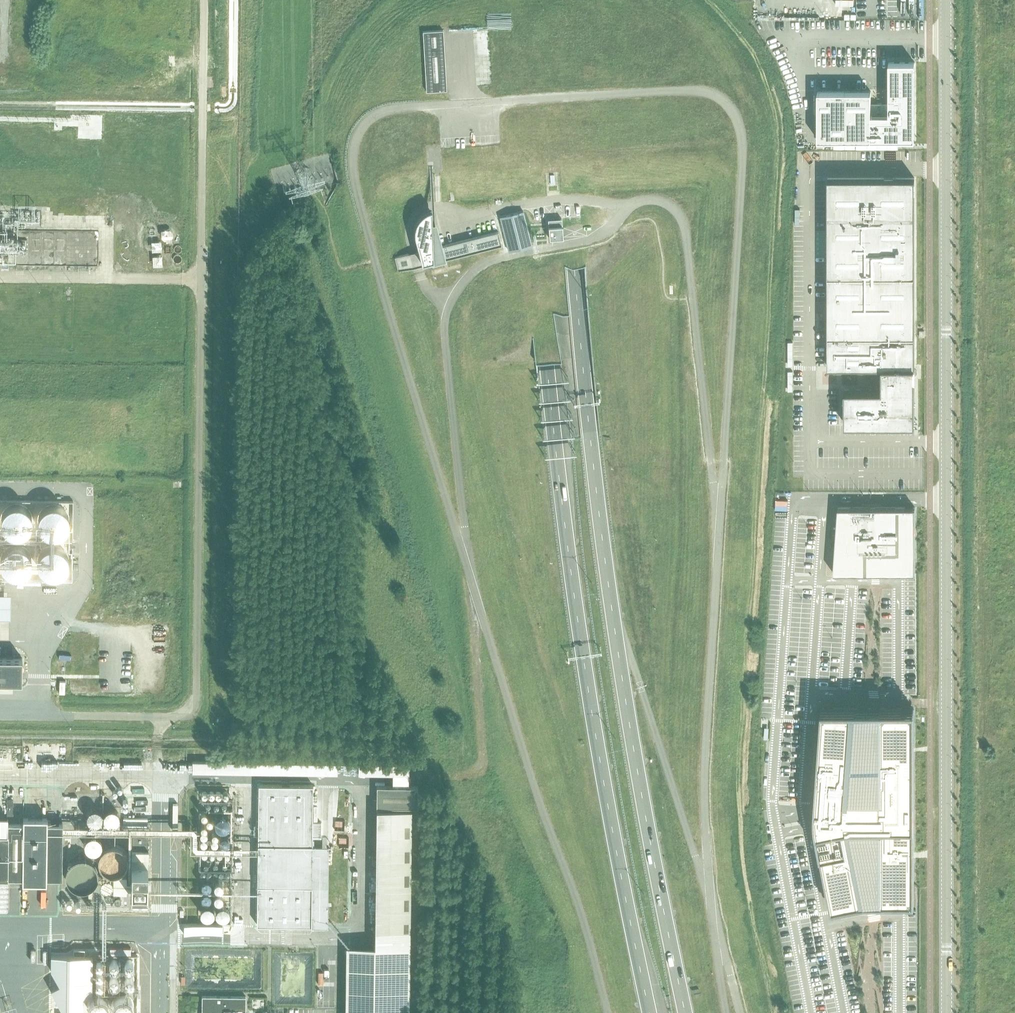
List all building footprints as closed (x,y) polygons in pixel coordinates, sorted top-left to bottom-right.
[(423,31),(426,91),(447,90),(443,30),(423,31)] [(872,92),(817,92),(817,140),(916,140),(915,63),(889,63),(890,92),(890,104),(872,104),(872,92)] [(881,178),(828,178),(828,284),(828,366),(882,366),(882,389),(859,389),(845,389),(845,406),(845,423),(890,423),(915,423),(915,375),(916,374),(917,374),(917,373),(917,372),(917,371),(917,370),(916,369),(915,369),(915,216),(915,178),(881,178)] [(527,224),(523,211),(500,216),(509,251),(532,245),(527,224)] [(415,236),(416,238),(419,251),(395,257),(398,271),(502,245),(498,231),(441,246),(435,223),(432,223),(432,212),(430,212),(428,213),(426,214),(425,215),(423,216),(422,218),(420,219),(419,221),(418,222),(417,224),(417,226),(416,228),(416,230),(415,232),(415,234),(415,236)] [(548,219),(549,238),(563,237),(562,218),(548,219)] [(139,233),(149,231),(146,221),(137,223),(139,233)] [(916,507),(838,508),(833,573),(914,573),(916,507)] [(17,565),(27,566),(41,560),(41,548),(49,549),(49,554),(54,568),(60,568),(77,561),(78,549),(73,536),(61,535),(44,542),(40,542),(38,536),(22,536),(8,542),(12,553),(17,565)] [(23,682),(23,658),(0,658),(0,681),(23,682)] [(815,803),(815,807),(816,822),(818,836),(824,865),(832,907),(846,905),(853,904),(865,901),(896,901),(899,901),(914,901),(914,884),(914,850),(914,822),(914,753),(914,708),(880,708),(871,708),(844,708),(837,708),(822,708),(821,720),(819,749),(817,778),(816,792),(815,803)] [(314,925),(330,925),(330,845),(331,805),(315,804),(315,784),(260,784),(259,925),(314,925)] [(411,808),(417,808),(417,792),(377,792),(377,807),(380,807),(378,945),(350,944),(350,946),(349,1012),(409,1012),(409,945),(411,808)] [(96,819),(96,817),(96,815),(95,814),(93,811),(91,809),(89,808),(86,808),(83,809),(82,809),(80,811),(78,814),(77,815),(77,817),(77,819),(78,821),(80,824),(83,826),(87,827),(90,826),(93,824),(95,821),(96,819)] [(116,819),(117,817),(116,815),(116,814),(114,811),(112,809),(110,808),(107,808),(104,809),(103,809),(101,811),(99,814),(98,815),(98,817),(98,819),(99,821),(100,824),(104,826),(107,827),(111,826),(114,824),(116,821),(116,819)] [(23,823),(9,823),(9,817),(0,817),(0,879),(9,879),(9,878),(23,878),(23,823)] [(47,878),(48,824),(23,823),(23,878),(47,878)] [(63,878),(63,824),(48,824),(47,878),(59,878),(62,878),(63,878)] [(125,863),(126,860),(125,858),(125,856),(124,854),(122,852),(119,849),(116,848),(113,847),(111,848),(109,848),(107,849),(104,851),(103,852),(101,855),(100,857),(100,860),(100,862),(101,865),(102,867),(103,869),(105,870),(107,872),(110,873),(112,873),(115,873),(117,872),(119,871),(122,870),(123,868),(125,865),(125,863)] [(97,882),(97,879),(97,876),(96,873),(95,870),(93,868),(90,866),(88,865),(86,864),(83,863),(80,863),(76,864),(73,866),(71,867),(69,870),(67,873),(66,876),(66,879),(66,881),(67,885),(68,887),(70,890),(73,892),(76,894),(81,895),(83,895),(87,894),(90,892),(92,890),(95,888),(96,885),(97,882)] [(135,869),(135,879),(133,879),(133,896),(149,896),(150,880),(151,880),(151,869),(135,869)] [(218,892),(208,897),(214,907),(224,902),(218,892)] [(131,1012),(145,1012),(145,987),(131,986),(131,1012)] [(246,996),(202,995),(202,1012),(246,1012),(246,996)]
